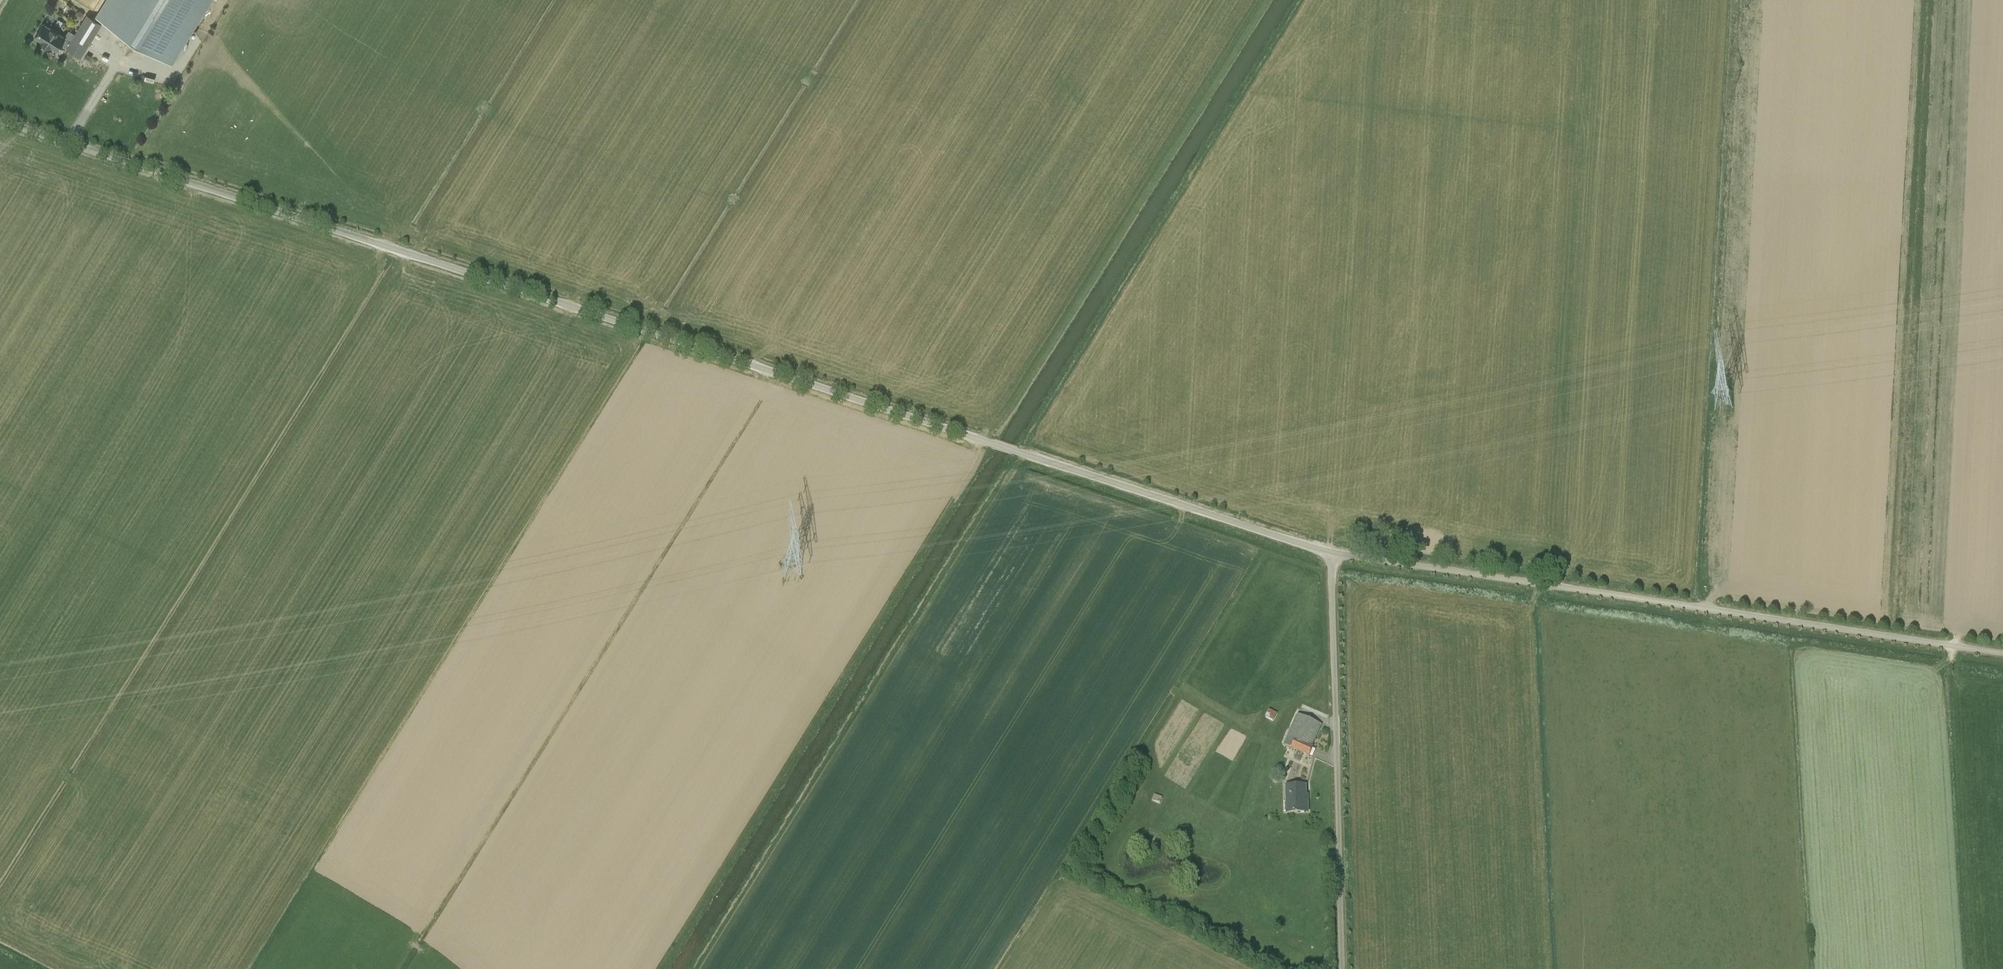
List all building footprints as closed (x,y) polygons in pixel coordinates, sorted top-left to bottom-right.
[(99,17),(103,20),(170,62),(209,0),(109,0),(98,17),(99,17)] [(77,38),(88,45),(102,23),(101,23),(103,20),(99,17),(96,20),(87,14),(71,40),(65,37),(65,36),(43,23),(35,36),(42,40),(41,42),(49,47),(50,45),(57,50),(61,43),(67,47),(66,47),(81,56),(84,52),(75,46),(77,43),(75,41),(77,38)] [(1273,721),(1277,714),(1269,709),(1265,717),(1273,721)] [(1311,747),(1321,725),(1298,715),(1284,745),(1297,751),(1294,758),(1300,761),(1303,754),(1310,756),(1313,748),(1311,747)] [(1305,786),(1287,786),(1287,802),(1284,803),(1284,813),(1287,812),(1287,813),(1308,812),(1308,799),(1306,799),(1305,786)] [(1160,803),(1162,797),(1154,794),(1152,800),(1160,803)]
